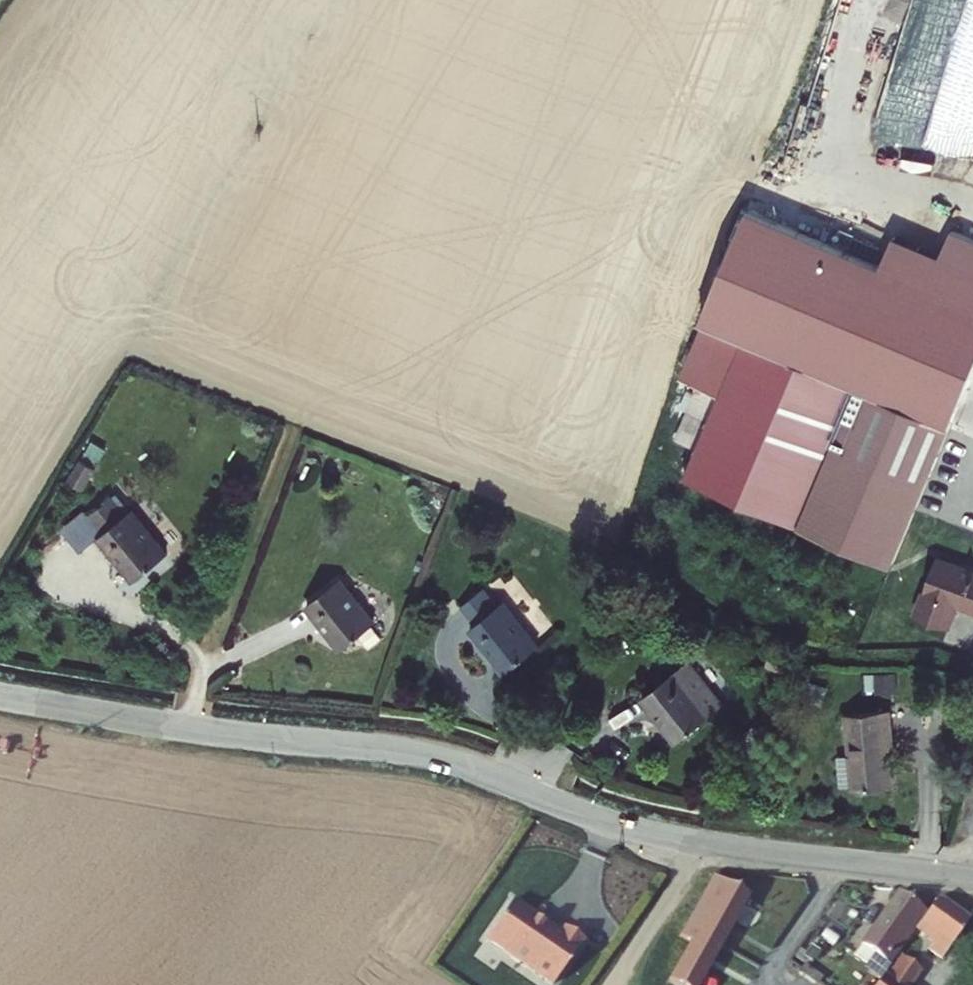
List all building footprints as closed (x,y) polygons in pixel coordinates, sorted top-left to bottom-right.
[(968,0),(912,0),(906,26),(926,31),(929,22),(960,30),(968,0)] [(965,258),(972,259),(972,237),(967,237),(965,258)] [(972,294),(972,259),(965,258),(960,258),(958,293),(972,294)] [(691,499),(807,538),(856,395),(699,344),(680,403),(694,407),(677,462),(701,470),(691,499)] [(79,452),(68,477),(84,486),(97,460),(79,452)] [(95,539),(129,583),(165,556),(131,511),(124,516),(110,499),(86,516),(99,536),(95,539)] [(910,615),(941,626),(949,604),(972,612),(972,610),(972,571),(931,556),(910,615)] [(304,610),(339,656),(375,628),(340,585),(304,610)] [(470,637),(506,682),(539,657),(505,613),(501,616),(486,598),(461,617),(474,634),(470,637)] [(628,698),(660,745),(695,720),(707,711),(673,665),(628,698)] [(850,719),(850,793),(889,793),(889,753),(895,754),(894,719),(850,719)] [(741,901),(708,882),(684,925),(722,952),(739,924),(731,919),(741,901)] [(823,969),(841,982),(838,984),(852,984),(855,982),(890,934),(902,917),(875,898),(823,969)] [(913,902),(902,917),(890,934),(909,946),(903,954),(919,965),(948,924),(913,902)] [(489,908),(465,948),(529,984),(540,984),(564,945),(544,933),(540,939),(525,929),(524,931),(510,923),(511,921),(489,908)] [(963,928),(972,932),(972,914),(963,928)] [(722,952),(684,925),(678,935),(688,941),(679,954),(684,957),(671,979),(680,984),(702,984),(722,952)] [(960,932),(950,947),(972,962),(972,941),(960,932)] [(855,982),(852,984),(890,984),(894,979),(875,965),(860,984),(855,982)] [(823,969),(815,981),(822,984),(838,984),(841,982),(823,969)]
